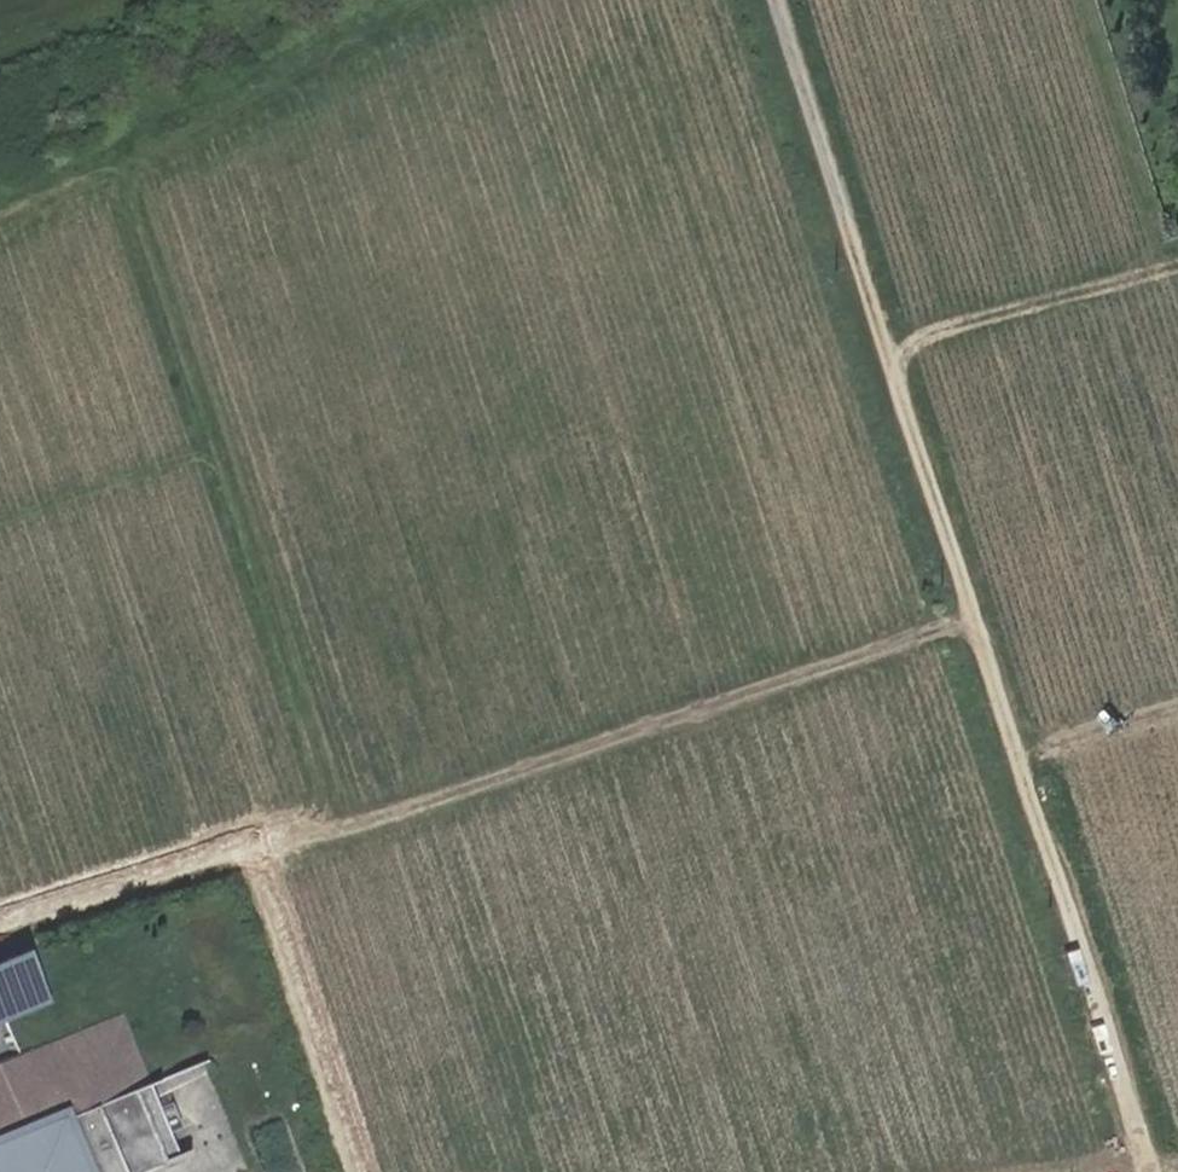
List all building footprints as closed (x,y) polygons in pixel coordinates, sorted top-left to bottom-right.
[(0,955),(0,1011),(26,1000),(8,952),(0,955)] [(60,1154),(68,1151),(58,1127),(50,1130),(42,1108),(125,1074),(97,1007),(14,1041),(0,1047),(0,1171),(67,1171),(60,1154)]
